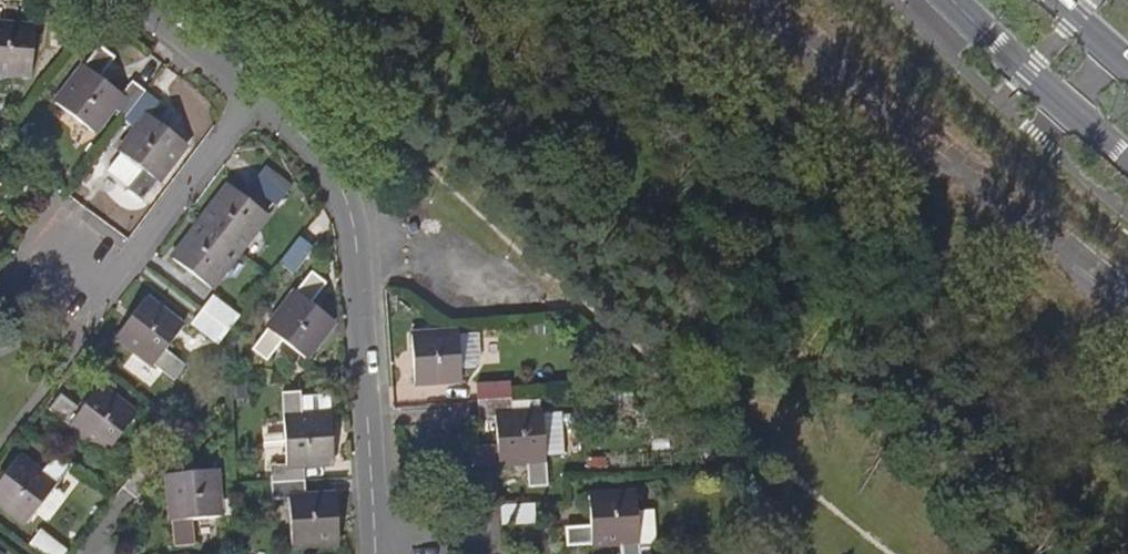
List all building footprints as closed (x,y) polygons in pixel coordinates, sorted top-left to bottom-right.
[(0,24),(0,72),(33,74),(37,27),(0,24)] [(113,107),(128,117),(148,91),(133,80),(122,95),(98,76),(113,56),(98,45),(55,102),(94,131),(113,107)] [(161,102),(148,91),(128,117),(141,127),(110,171),(133,188),(130,191),(145,202),(188,144),(151,116),(161,102)] [(287,191),(261,171),(252,184),(277,204),(287,191)] [(4,205),(11,187),(0,184),(0,204),(4,205)] [(232,186),(203,223),(240,251),(269,214),(232,186)] [(210,290),(240,251),(203,223),(174,262),(210,290)] [(313,246),(300,236),(283,258),(296,268),(313,246)] [(253,348),(267,357),(282,339),(305,356),(334,319),(312,301),(327,280),(313,269),(253,348)] [(212,296),(202,310),(229,330),(239,317),(212,296)] [(182,328),(145,299),(116,337),(173,381),(185,366),(164,351),(182,328)] [(193,322),(219,343),(229,330),(202,310),(193,322)] [(416,384),(462,381),(462,373),(460,333),(413,337),(416,384)] [(460,340),(462,373),(475,372),(480,366),(478,339),(460,340)] [(478,385),(479,400),(512,398),(511,383),(478,385)] [(84,409),(63,394),(52,408),(110,452),(138,415),(101,386),(84,409)] [(270,467),(272,483),(306,480),(305,464),(335,462),(332,396),(301,398),(301,392),(282,393),(287,465),(270,467)] [(513,415),(512,398),(479,400),(479,417),(496,416),(499,447),(475,448),(475,466),(530,462),(532,489),(551,487),(549,456),(547,414),(513,415)] [(565,413),(547,414),(549,456),(567,456),(565,413)] [(76,467),(59,454),(46,471),(23,454),(0,484),(0,506),(28,528),(76,467)] [(145,461),(124,489),(138,499),(159,472),(145,461)] [(166,475),(173,549),(199,547),(196,522),(227,519),(223,470),(166,475)] [(307,497),(306,480),(272,483),(272,499),(290,498),(293,545),(340,542),(337,494),(307,497)] [(623,553),(650,553),(650,544),(657,543),(654,511),(637,511),(636,494),(589,497),(590,529),(566,530),(567,548),(622,544),(623,553)] [(537,523),(535,505),(503,507),(504,526),(537,523)] [(29,548),(37,553),(65,553),(39,534),(29,548)]
